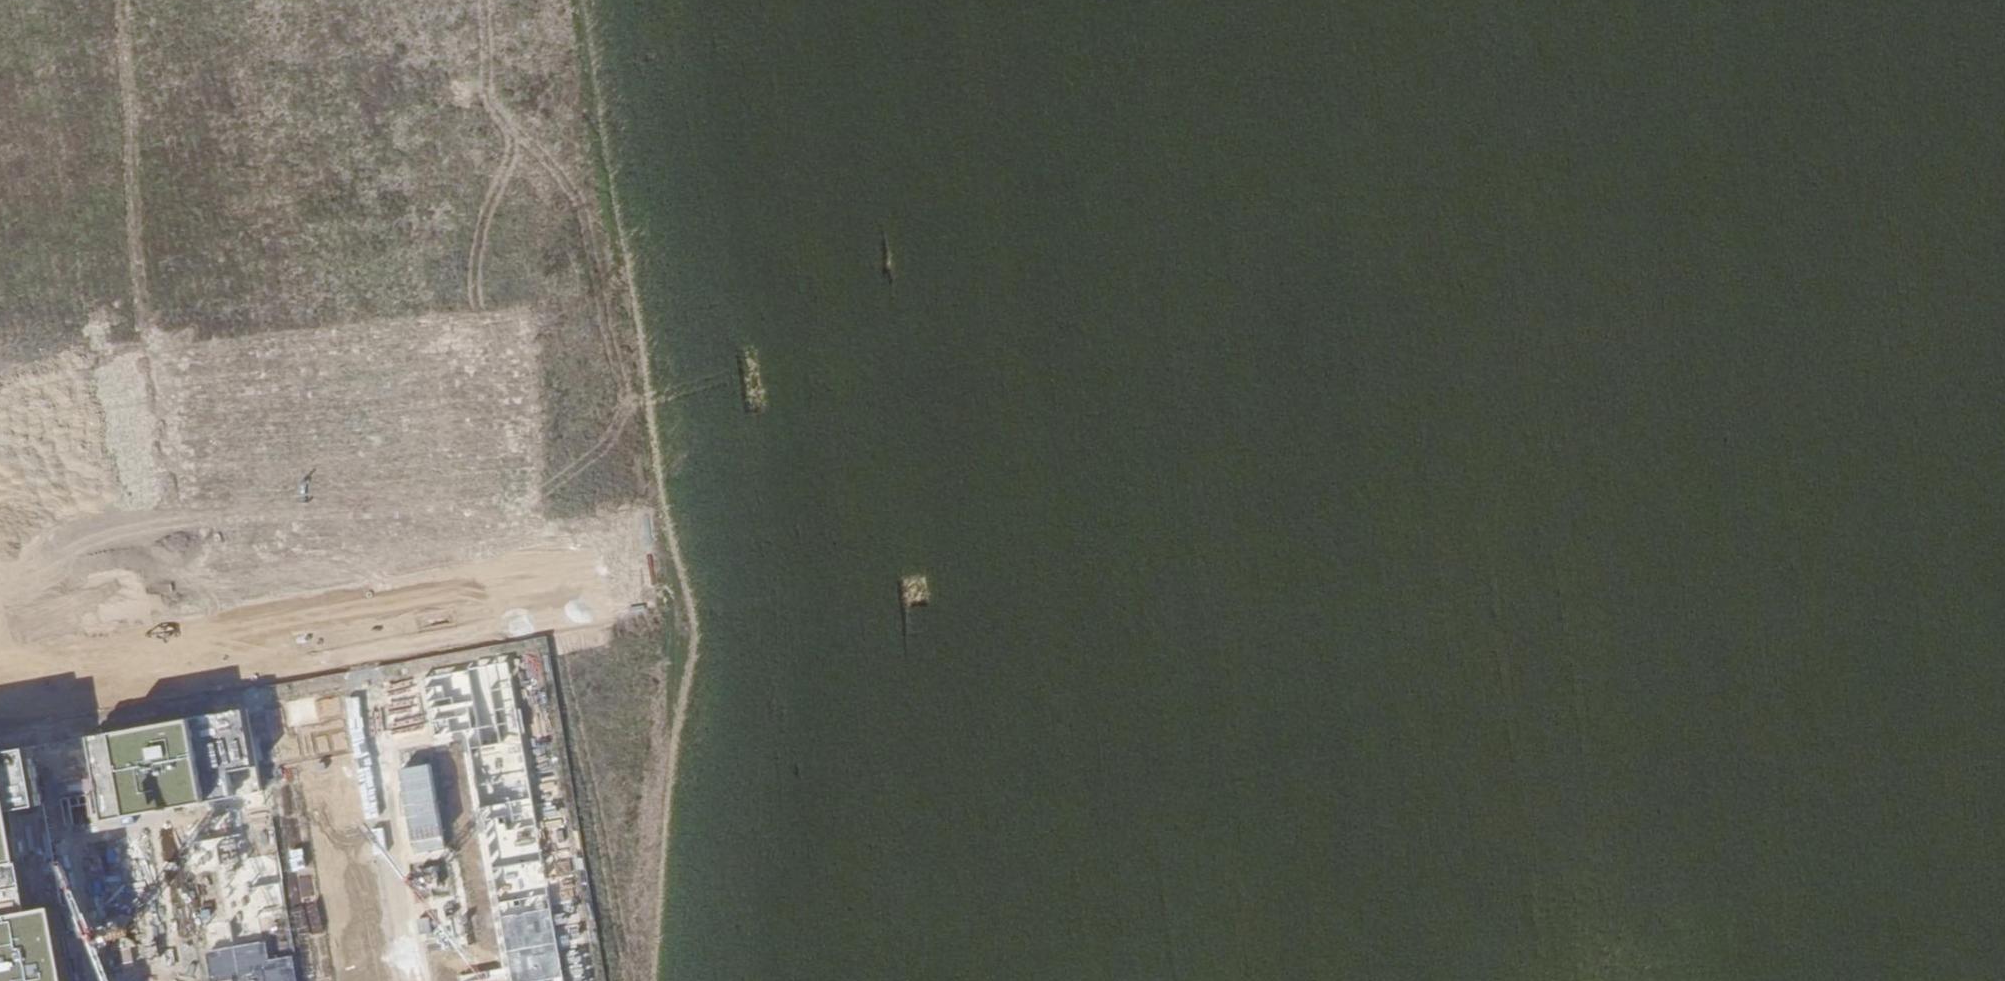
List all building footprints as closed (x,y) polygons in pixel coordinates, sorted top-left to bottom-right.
[(424,679),(434,734),(468,729),(511,980),(570,980),(507,661),(424,679)] [(342,692),(277,705),(293,761),(355,749),(342,692)] [(246,707),(88,735),(103,819),(233,796),(228,770),(256,765),(246,707)] [(0,753),(0,980),(61,980),(48,909),(24,913),(6,812),(35,807),(24,748),(0,753)] [(304,792),(340,980),(399,980),(356,779),(304,792)] [(206,953),(211,980),(298,980),(294,959),(270,963),(267,944),(206,953)]
